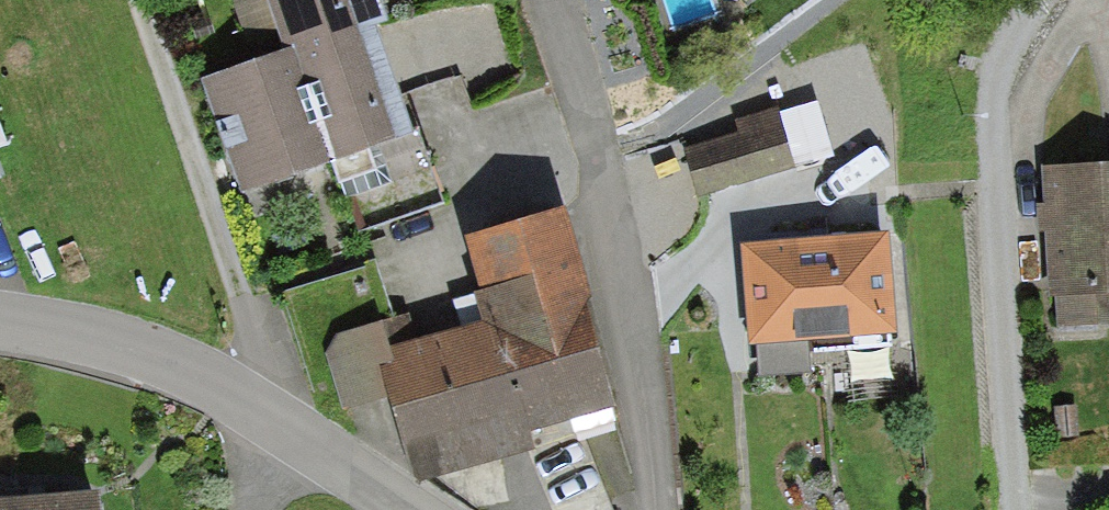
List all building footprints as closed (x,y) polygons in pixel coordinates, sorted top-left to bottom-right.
[(444,202),(381,28),(392,24),(384,0),(265,0),(283,52),(198,82),(239,198),(328,166),(353,235),(444,202)] [(816,102),(780,113),(795,163),(831,153),(816,102)] [(739,133),(687,147),(700,195),(796,168),(795,163),(780,113),(779,108),(735,120),(739,133)] [(1042,164),(1047,296),(1054,296),(1056,329),(1108,327),(1108,161),(1042,164)] [(416,341),(408,311),(337,335),(325,351),(342,409),(384,397),(410,487),(540,450),(535,432),(620,408),(562,206),(461,235),(478,292),(453,300),(461,328),(416,341)] [(888,234),(742,246),(751,347),(758,347),(760,375),(811,371),(808,339),(896,332),(888,234)] [(98,490),(0,496),(0,509),(100,509),(98,490)]
